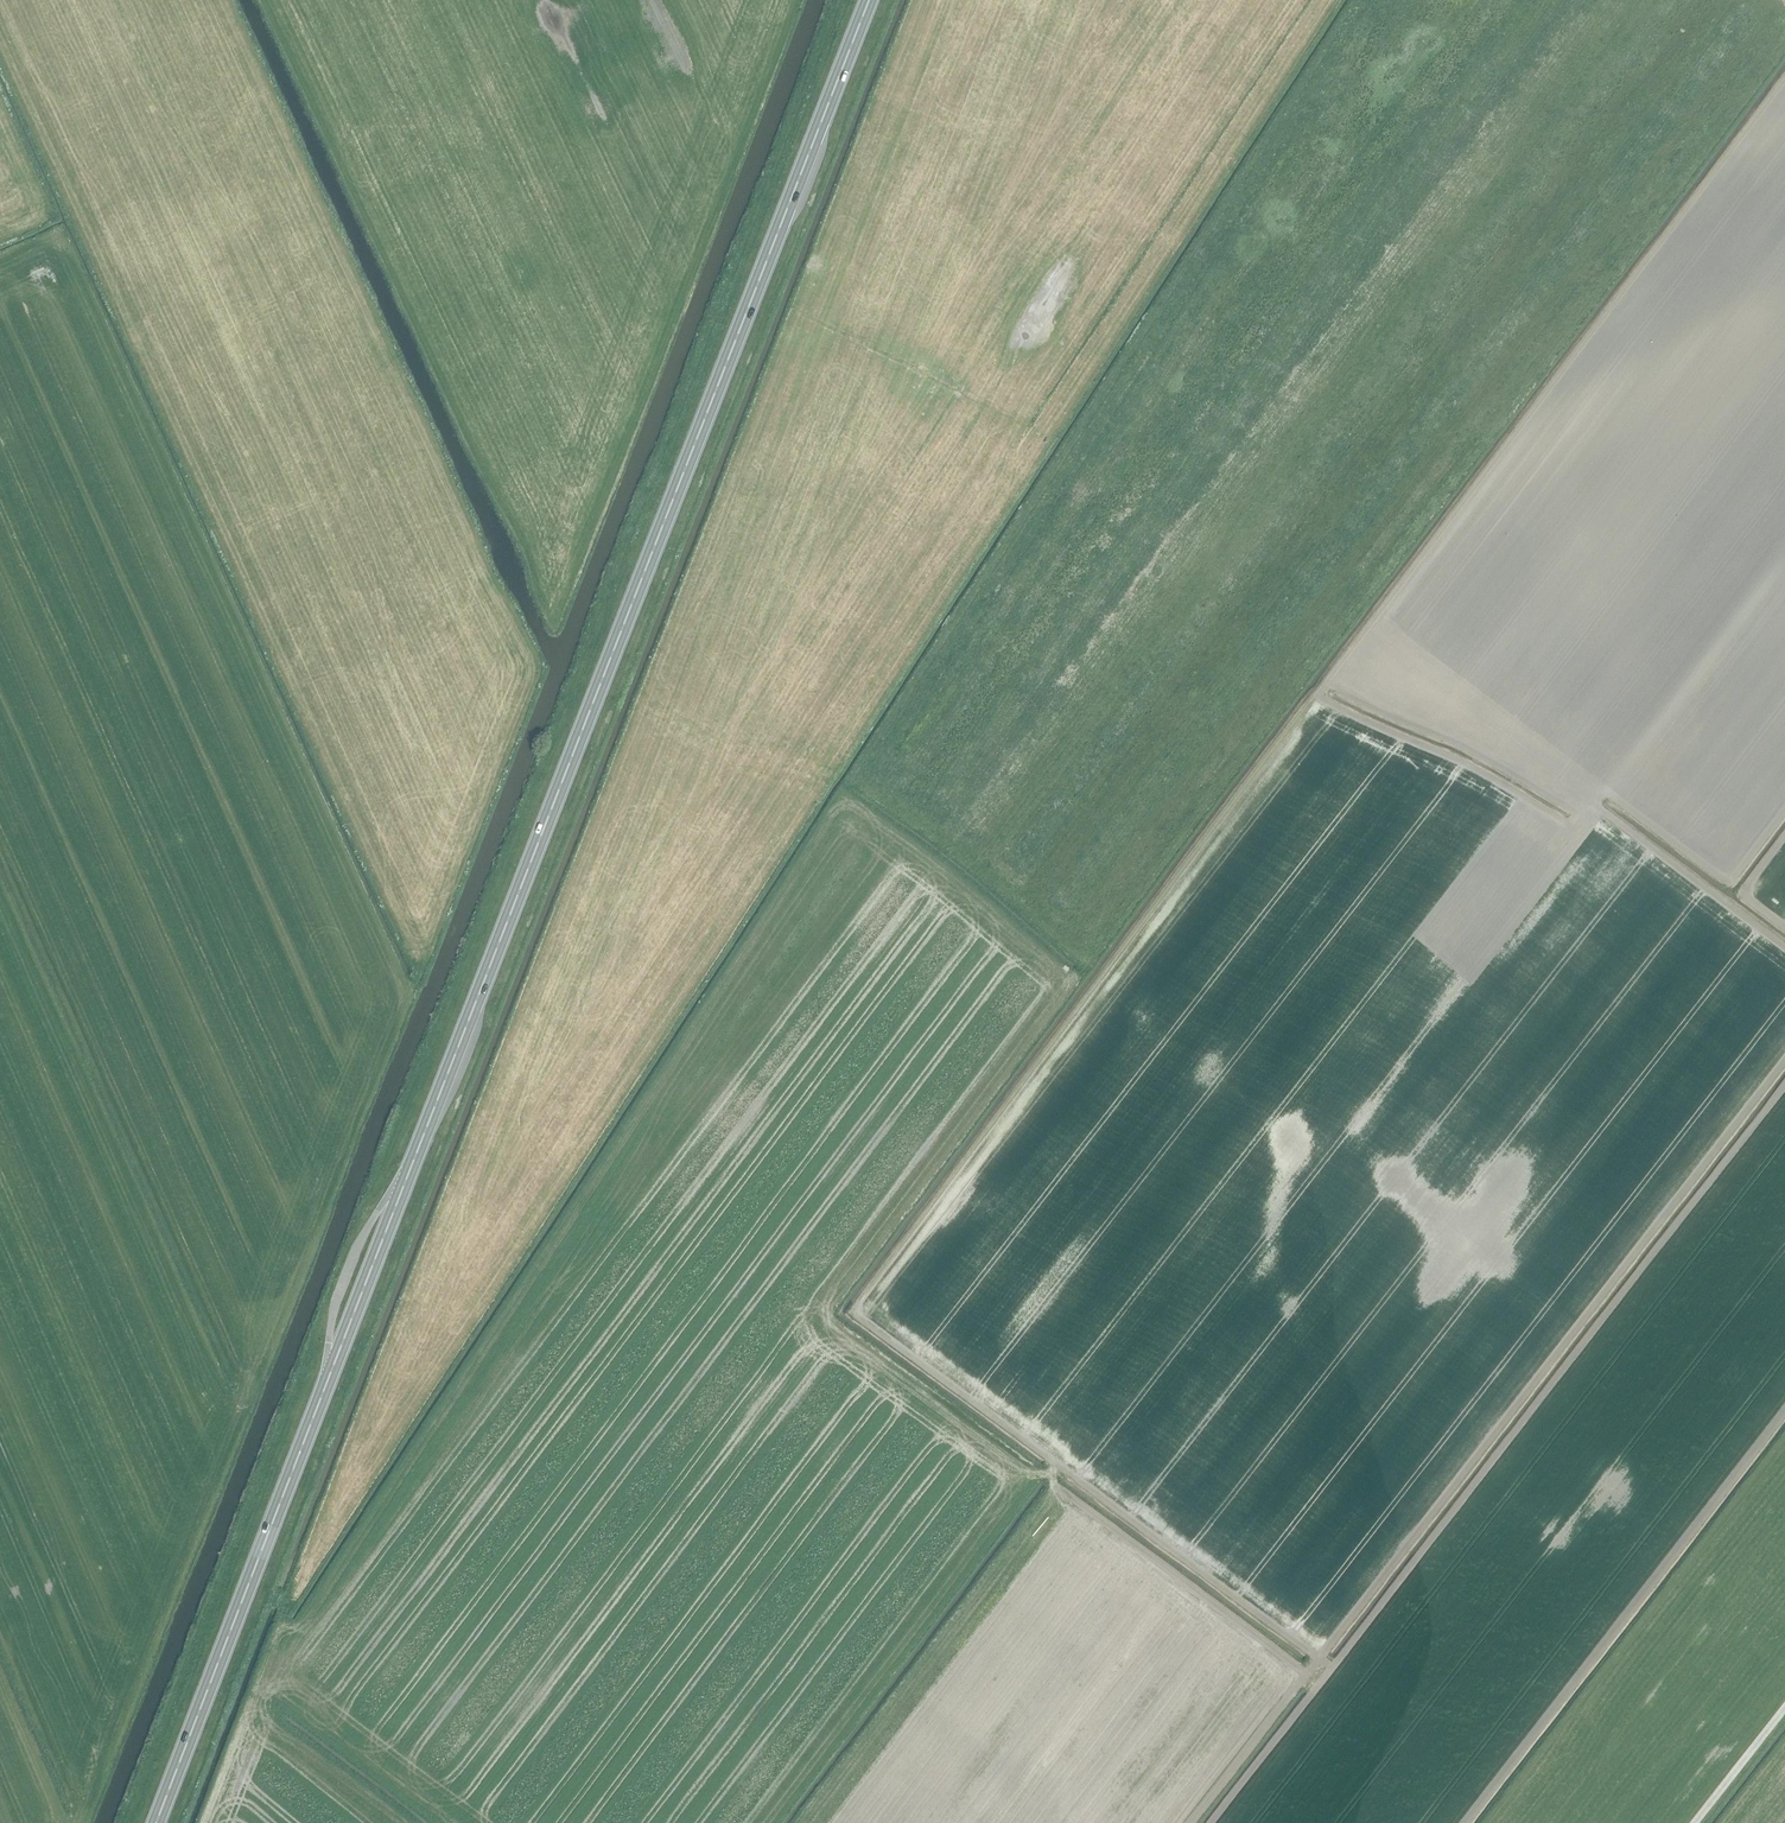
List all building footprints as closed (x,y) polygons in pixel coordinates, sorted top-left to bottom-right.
[(814,155),(819,145),(813,142),(809,153),(814,155)]
